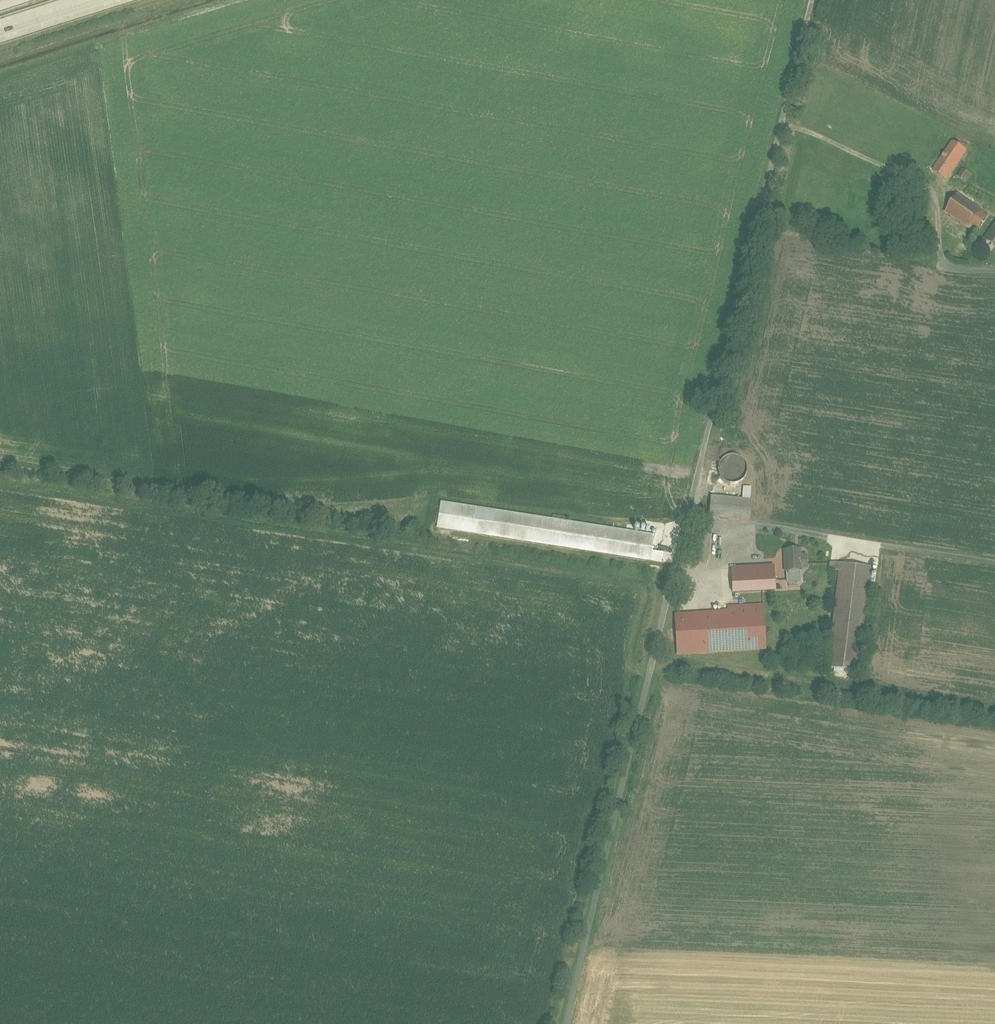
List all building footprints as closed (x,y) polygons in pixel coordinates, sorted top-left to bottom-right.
[(969,151),(954,141),(941,160),(934,171),(949,181),(969,151)] [(967,180),(970,171),(960,167),(956,175),(967,180)] [(958,193),(944,213),(970,231),(971,229),(978,234),(989,217),(982,213),(984,211),(958,193)] [(985,239),(994,246),(994,224),(985,239)] [(744,479),(746,474),(747,469),(746,463),(743,459),(738,456),(732,455),(727,457),(722,460),(720,465),(719,470),(720,476),(723,480),(728,483),(734,484),(739,482),(744,479)] [(744,487),(743,499),(751,499),(752,487),(744,487)] [(711,497),(709,518),(750,521),(751,499),(743,499),(711,497)] [(653,554),(656,536),(626,531),(441,502),(437,528),(649,562),(656,563),(657,554),(653,554)] [(802,550),(784,551),(785,572),(787,572),(801,571),(803,571),(802,550)] [(763,571),(781,570),(781,562),(763,564),(763,566),(763,571)] [(860,672),(872,568),(830,563),(829,571),(838,572),(834,612),(833,618),(827,668),(834,669),(852,671),(860,672)] [(722,569),(724,596),(765,594),(765,590),(785,589),(784,570),(781,570),(763,571),(763,566),(722,569)] [(801,571),(787,572),(788,585),(802,584),(801,571)] [(675,615),(678,656),(767,650),(764,604),(746,606),(734,607),(732,607),(733,611),(679,614),(675,615)]
